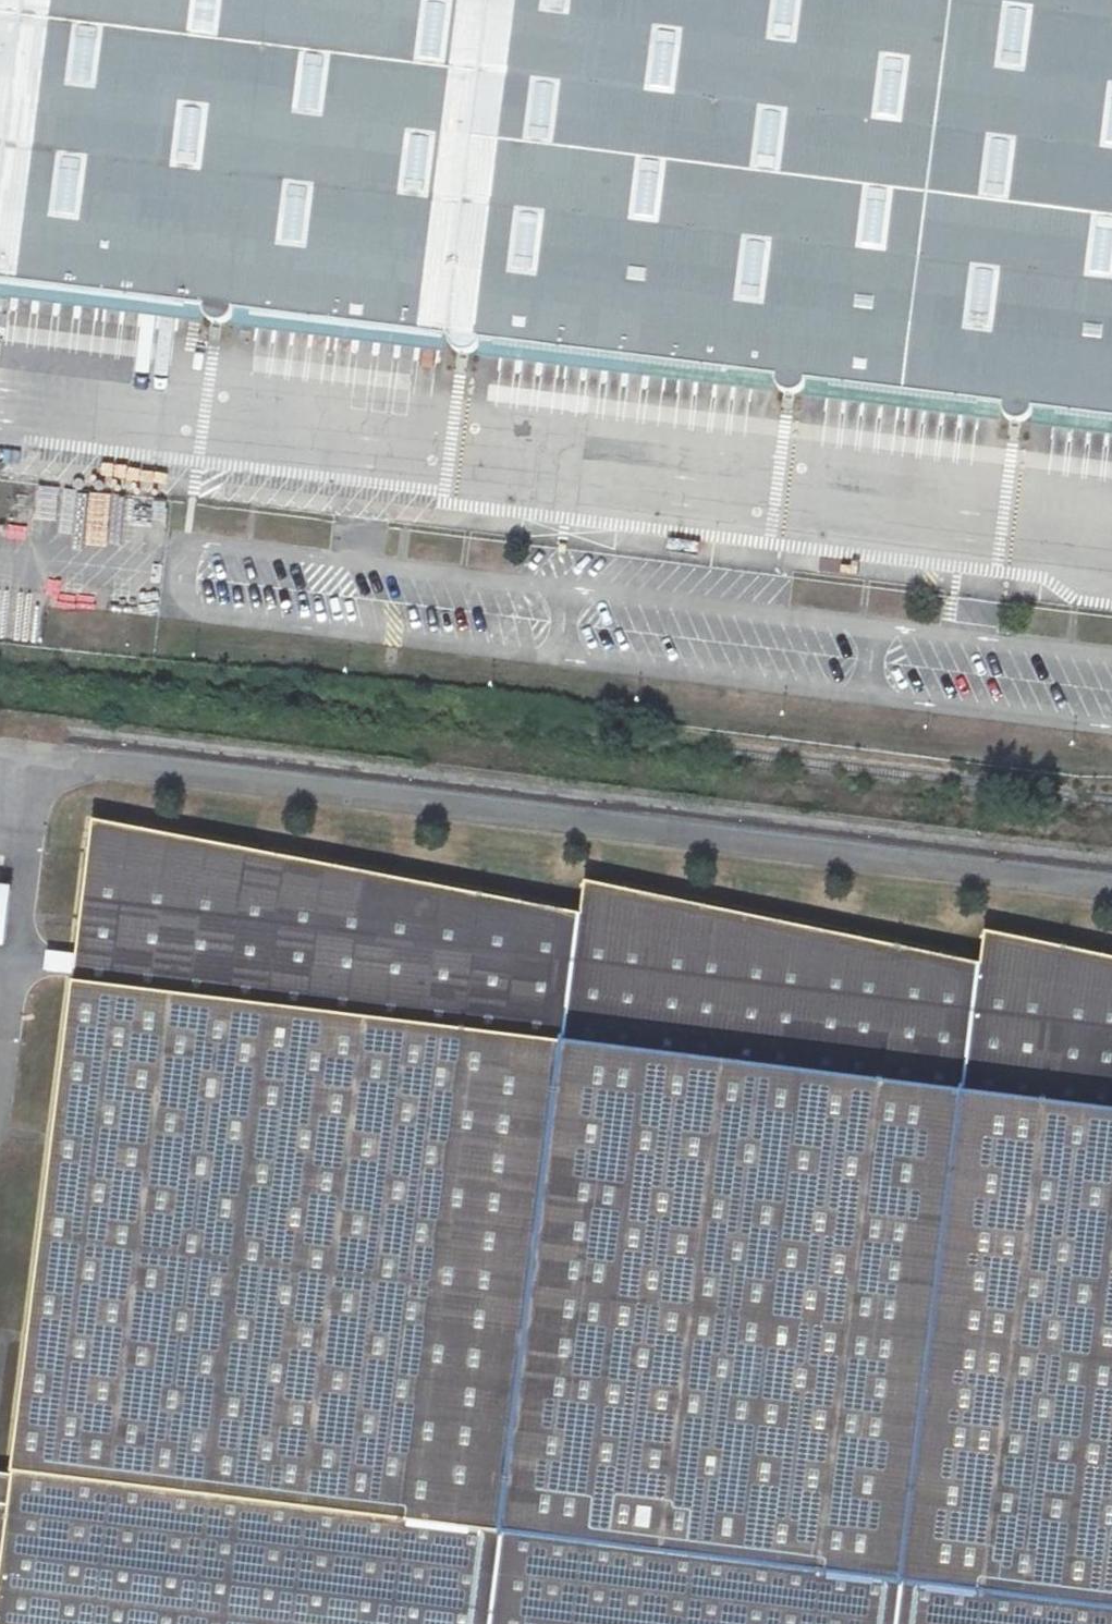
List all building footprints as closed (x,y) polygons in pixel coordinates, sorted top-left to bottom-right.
[(1111,418),(1111,0),(0,0),(0,280),(204,305),(206,315),(217,322),(223,322),(231,317),(235,309),(1111,418)] [(0,280),(0,297),(202,322),(204,305),(0,280)] [(235,309),(233,325),(1111,434),(1111,418),(235,309)] [(824,412),(823,444),(865,445),(866,413),(824,412)] [(712,562),(718,515),(676,509),(675,518),(645,514),(642,533),(653,535),(651,553),(712,562)] [(985,931),(980,963),(585,881),(581,914),(94,819),(12,1475),(0,1473),(0,1623),(1111,1623),(1111,957),(985,931)]
